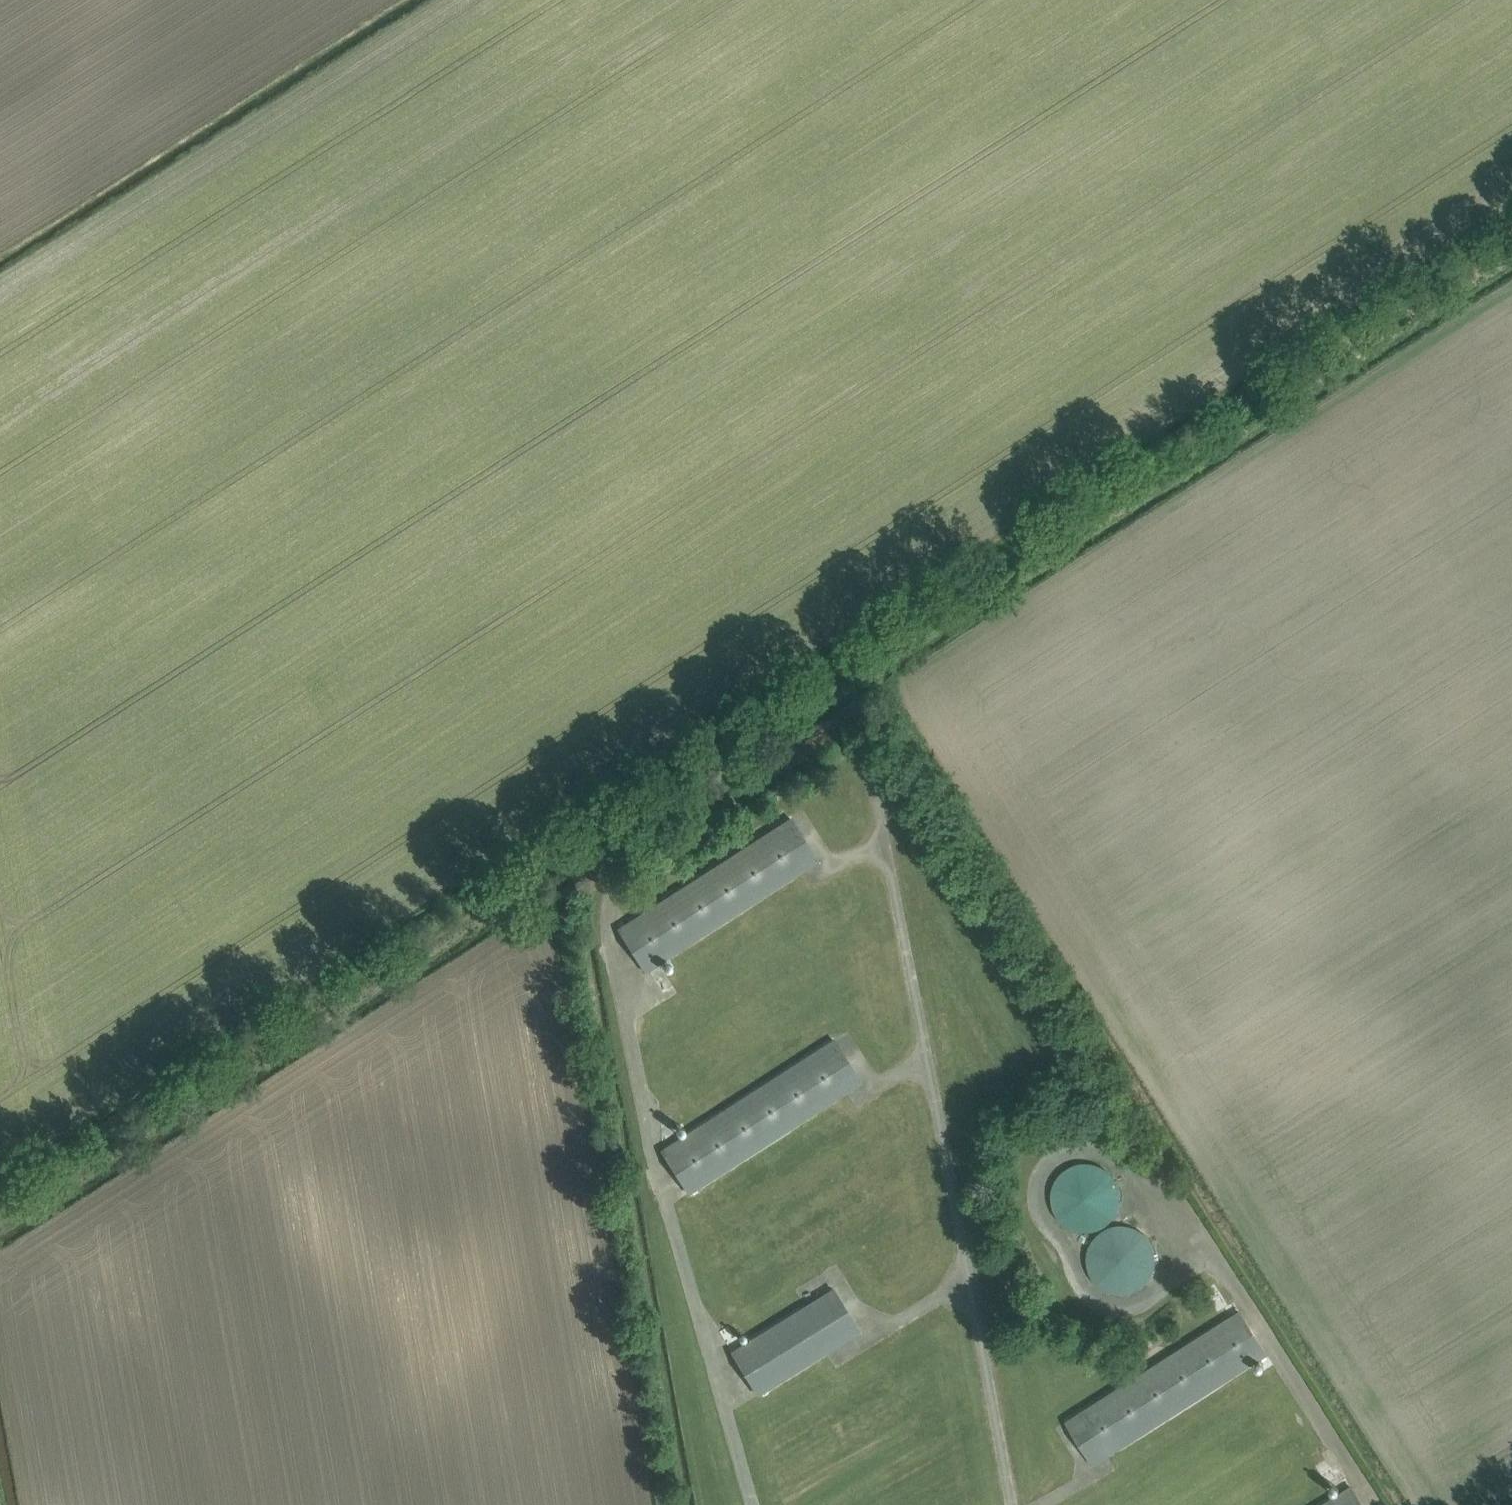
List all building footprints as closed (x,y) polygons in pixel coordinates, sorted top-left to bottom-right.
[(618,927),(646,969),(817,859),(790,816),(618,927)] [(662,1149),(689,1191),(859,1080),(833,1038),(662,1149)] [(1117,1183),(1115,1180),(1110,1172),(1106,1170),(1100,1166),(1093,1163),(1084,1163),(1076,1164),(1068,1168),(1061,1173),(1056,1181),(1052,1190),(1051,1198),(1052,1206),(1055,1213),(1059,1220),(1066,1226),(1076,1230),(1084,1232),(1089,1232),(1094,1231),(1101,1229),(1107,1225),(1112,1220),(1117,1213),(1119,1207),(1120,1202),(1120,1195),(1120,1191),(1117,1183)] [(1134,1292),(1140,1289),(1143,1286),(1147,1282),(1152,1275),(1155,1268),(1155,1261),(1154,1249),(1151,1243),(1146,1235),(1140,1231),(1134,1227),(1126,1226),(1119,1225),(1112,1226),(1104,1230),(1098,1234),(1094,1239),(1090,1244),(1087,1250),(1087,1257),(1088,1268),(1090,1274),(1098,1286),(1111,1293),(1120,1294),(1127,1294),(1134,1292)] [(731,1352),(756,1392),(858,1328),(833,1288),(731,1352)] [(1066,1420),(1093,1461),(1264,1351),(1238,1309),(1066,1420)] [(1352,1487),(1323,1504),(1363,1504),(1352,1487)]
